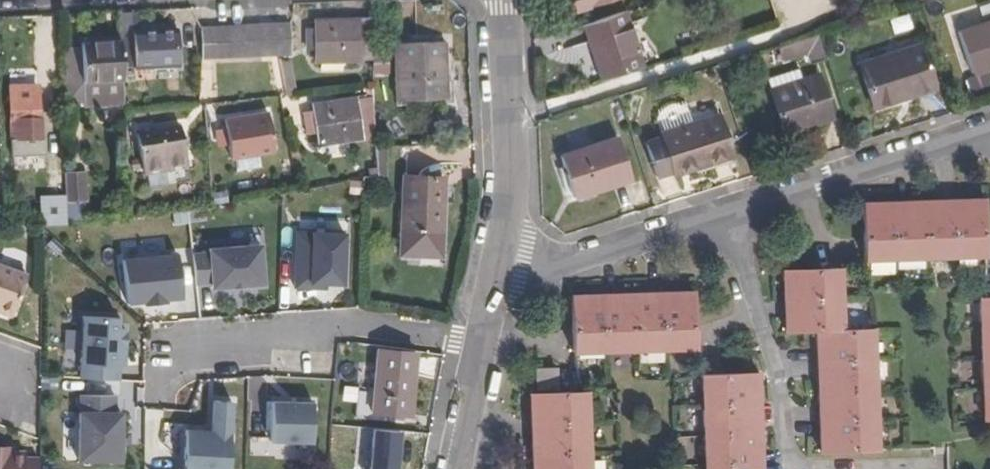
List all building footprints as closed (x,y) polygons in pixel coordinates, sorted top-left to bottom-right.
[(582,9),(607,0),(578,0),(582,9)] [(175,30),(137,31),(137,10),(118,11),(119,32),(133,31),(134,69),(177,67),(175,30)] [(632,62),(618,13),(577,26),(591,75),(632,62)] [(372,60),(372,49),(371,21),(358,22),(359,61),(372,60)] [(359,61),(358,22),(314,23),(314,63),(359,61)] [(989,67),(989,24),(958,34),(970,74),(989,67)] [(214,32),(214,60),(287,56),(286,28),(214,32)] [(214,60),(214,32),(201,32),(203,60),(214,60)] [(816,32),(788,41),(793,57),(807,53),(811,65),(825,60),(816,32)] [(446,96),(444,39),(394,42),(396,98),(446,96)] [(780,58),(793,57),(788,41),(776,45),(780,58)] [(121,105),(119,42),(79,43),(81,106),(121,105)] [(917,47),(857,67),(871,109),(931,90),(917,47)] [(372,49),(372,60),(373,66),(384,66),(384,49),(372,49)] [(797,70),(765,79),(782,133),(830,118),(817,77),(801,82),(797,70)] [(34,88),(8,89),(10,141),(40,142),(40,120),(35,119),(34,88)] [(357,105),(313,111),(318,148),(361,143),(357,105)] [(267,116),(224,121),(228,161),(271,155),(267,116)] [(658,134),(659,139),(643,144),(653,177),(669,172),(670,175),(729,158),(716,117),(658,134)] [(178,126),(135,132),(141,172),(185,166),(178,126)] [(564,174),(621,156),(615,138),(558,156),(564,174)] [(23,142),(10,141),(10,155),(23,155),(23,142)] [(386,147),(375,147),(375,163),(386,163),(386,147)] [(621,156),(564,174),(571,196),(628,178),(621,156)] [(383,163),(375,163),(376,178),(383,176),(383,163)] [(81,170),(61,171),(62,202),(83,201),(81,170)] [(669,172),(653,177),(654,180),(670,175),(669,172)] [(444,178),(404,176),(402,232),(401,255),(446,257),(447,234),(442,233),(444,178)] [(982,198),(861,203),(863,259),(984,255),(982,198)] [(347,232),(296,230),(295,288),(345,289),(347,232)] [(209,292),(264,291),(263,246),(208,247),(209,292)] [(179,250),(120,252),(122,306),(181,304),(179,250)] [(206,252),(193,253),(194,286),(207,285),(206,252)] [(2,309),(10,312),(15,309),(29,272),(0,261),(0,304),(2,309)] [(841,329),(838,268),(782,270),(784,331),(816,331),(821,452),(876,450),(872,328),(841,329)] [(695,292),(573,297),(575,353),(698,349),(695,292)] [(983,418),(989,417),(989,295),(978,296),(983,418)] [(78,381),(122,382),(124,317),(80,315),(78,381)] [(412,356),(374,353),(371,414),(409,417),(412,356)] [(558,389),(557,369),(538,369),(539,390),(558,389)] [(700,375),(705,468),(761,468),(757,373),(700,375)] [(532,395),(535,468),(591,468),(588,392),(532,395)] [(78,412),(64,412),(64,446),(74,446),(74,464),(123,463),(121,395),(78,395),(78,412)] [(231,399),(206,398),(206,413),(145,411),(143,446),(164,447),(164,458),(181,459),(181,468),(228,468),(231,399)] [(268,457),(311,459),(313,402),(270,400),(268,457)] [(400,432),(369,430),(367,468),(398,468),(400,432)] [(0,453),(0,468),(39,468),(40,460),(25,460),(25,453),(1,453),(0,453)]
